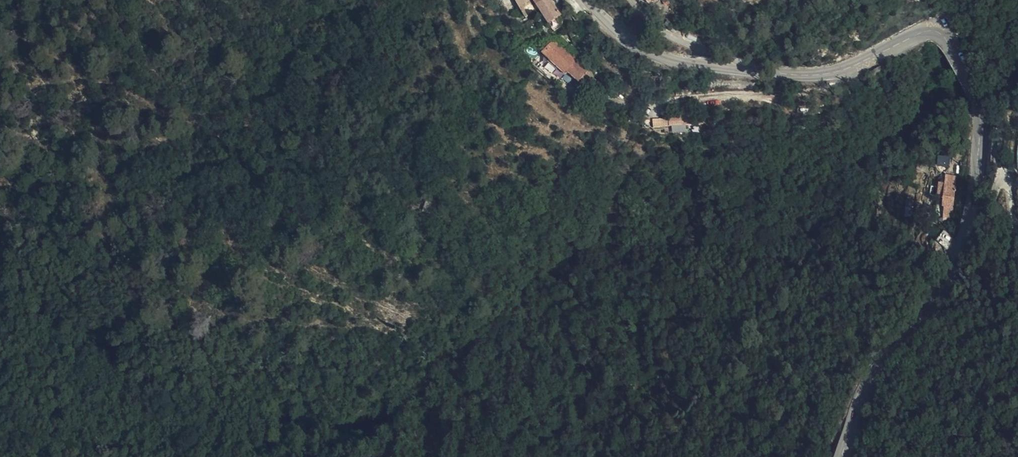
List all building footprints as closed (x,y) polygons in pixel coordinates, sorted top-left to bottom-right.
[(515,6),(516,9),(522,19),(532,13),(523,0),(511,0),(515,6)] [(534,9),(547,0),(528,0),(534,9)] [(547,0),(534,9),(546,28),(559,18),(547,0)] [(544,39),(544,40),(553,52),(558,46),(548,38),(544,39)] [(544,40),(526,64),(537,73),(553,52),(544,40)] [(553,52),(537,73),(551,84),(554,82),(565,91),(574,77),(584,86),(591,75),(582,68),(583,65),(558,46),(553,52)] [(665,120),(663,132),(693,131),(693,119),(665,120)] [(958,186),(945,183),(939,204),(943,205),(940,215),(952,210),(958,186)]
